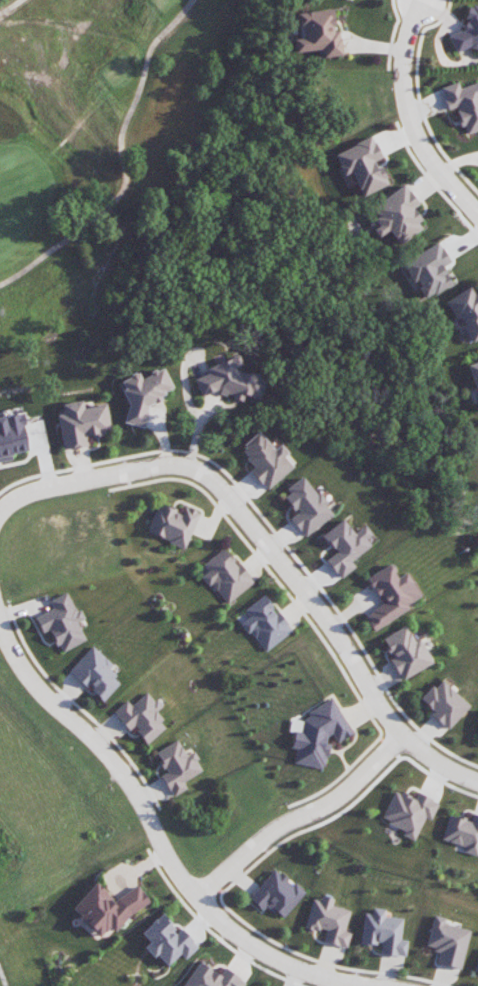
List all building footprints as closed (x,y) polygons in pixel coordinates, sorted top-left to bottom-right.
[(468,47),(477,49),(477,6),(473,5),(467,7),(465,16),(466,19),(464,29),(448,35),(456,52),(468,47)] [(297,12),(300,37),(292,38),(294,52),(322,49),(322,57),(342,54),(339,29),(334,30),(332,8),(297,12)] [(447,109),(456,107),(464,134),(477,130),(477,81),(459,87),(458,81),(440,87),(447,109)] [(362,196),(389,184),(382,167),(376,169),(373,161),(381,157),(372,136),(334,153),(343,174),(351,171),(362,196)] [(390,229),(399,244),(425,227),(412,208),(418,204),(406,184),(374,204),(380,214),(374,218),(379,225),(373,229),(378,236),(390,229)] [(452,284),(443,266),(450,262),(440,242),(402,261),(412,281),(415,279),(425,298),(452,284)] [(470,342),(477,338),(477,291),(475,293),(471,286),(447,300),(470,342)] [(263,391),(254,366),(243,370),(237,355),(206,366),(208,373),(194,378),(200,396),(218,390),(221,397),(230,393),(233,402),(263,391)] [(468,364),(475,387),(477,387),(477,360),(468,364)] [(143,427),(148,405),(160,401),(162,393),(171,389),(163,367),(143,375),(136,373),(124,378),(121,389),(127,404),(123,422),(143,427)] [(106,403),(83,407),(82,400),(61,403),(62,413),(57,414),(63,449),(87,445),(86,436),(110,432),(106,403)] [(12,458),(11,453),(28,450),(21,413),(0,417),(0,460),(12,458)] [(293,464),(277,448),(275,450),(257,431),(238,450),(253,465),(248,470),(267,490),(293,464)] [(200,512),(184,506),(181,512),(158,503),(147,532),(186,547),(200,512)] [(371,545),(365,538),(371,534),(364,524),(353,532),(343,518),(321,534),(335,552),(325,559),(340,578),(355,567),(351,560),(371,545)] [(253,583),(225,547),(203,564),(208,571),(203,574),(226,604),(253,583)] [(367,577),(382,604),(365,614),(373,629),(422,600),(406,572),(398,577),(390,563),(367,577)] [(86,640),(77,622),(85,618),(81,609),(76,611),(67,591),(49,600),(53,608),(35,617),(42,633),(49,629),(61,652),(86,640)] [(244,609),(250,616),(242,622),(264,652),(292,631),(264,594),(244,609)] [(433,663),(419,637),(414,640),(405,625),(381,638),(392,658),(390,659),(402,680),(433,663)] [(88,688),(89,687),(103,700),(121,681),(108,669),(113,664),(93,645),(69,670),(88,688)] [(421,699),(433,711),(430,713),(448,729),(470,705),(440,678),(421,699)] [(131,705),(127,700),(113,711),(129,730),(133,727),(147,743),(167,726),(156,712),(162,707),(148,691),(131,705)] [(353,732),(332,697),(306,713),(302,733),(294,731),(291,747),(296,748),(293,763),(324,768),(328,746),(324,739),(332,734),(337,742),(353,732)] [(183,781),(204,770),(193,751),(187,755),(178,739),(155,752),(166,772),(161,775),(173,796),(187,788),(183,781)] [(417,792),(414,798),(395,789),(381,818),(404,829),(402,834),(414,840),(425,817),(431,819),(439,802),(417,792)] [(465,845),(463,852),(477,855),(477,816),(472,814),(470,820),(448,814),(442,839),(465,845)] [(281,918),(305,893),(276,867),(247,897),(261,910),(266,905),(281,918)] [(137,885),(113,899),(94,882),(72,906),(81,920),(97,936),(110,928),(113,931),(131,912),(148,902),(137,885)] [(350,910),(332,904),(334,898),(321,895),(320,900),(312,898),(304,926),(325,932),(323,941),(347,948),(351,932),(345,930),(350,910)] [(403,918),(385,915),(386,909),(373,907),(372,913),(364,912),(360,942),(381,944),(380,953),(406,956),(408,940),(401,939),(403,918)] [(197,947),(180,927),(176,931),(161,913),(140,932),(149,942),(143,946),(153,957),(156,954),(166,965),(180,953),(184,958),(197,947)] [(471,929),(445,923),(446,917),(434,914),(426,947),(439,950),(436,963),(461,969),(471,929)] [(245,981),(223,968),(221,973),(198,960),(183,985),(242,985),(245,981)]
